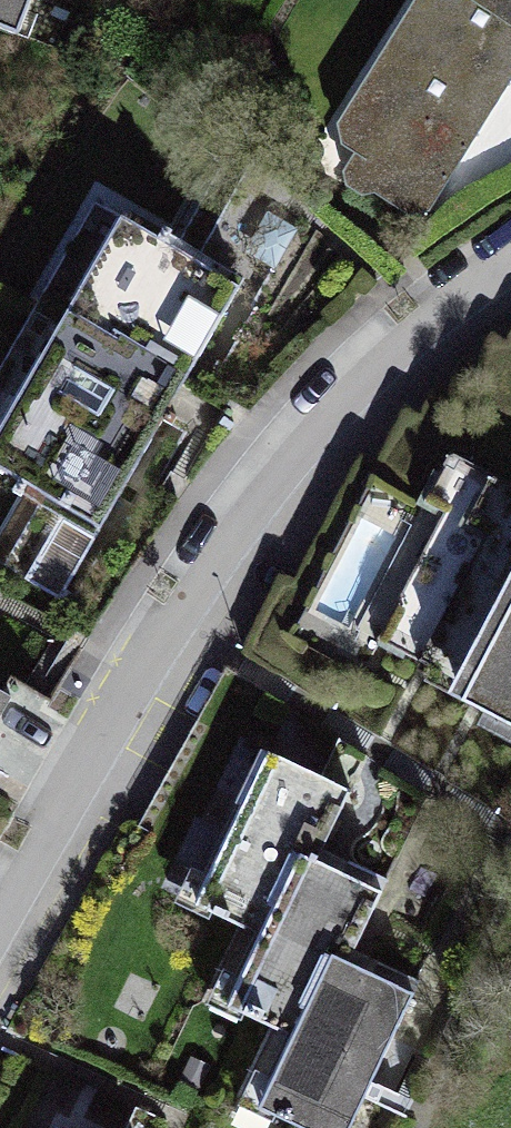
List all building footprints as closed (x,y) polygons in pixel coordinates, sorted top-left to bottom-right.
[(33,48),(52,0),(0,0),(0,32),(33,48)] [(344,135),(353,187),(427,225),(510,96),(510,0),(427,0),(344,135)] [(121,225),(0,431),(0,486),(102,545),(247,298),(121,225)] [(68,582),(50,534),(13,548),(31,596),(68,582)] [(441,697),(510,732),(510,560),(441,697)] [(266,768),(203,906),(272,938),(240,1007),(295,1032),(258,1114),(288,1127),(364,1127),(424,997),(356,966),(387,898),(323,869),(351,807),(266,768)] [(17,1119),(13,1127),(37,1127),(17,1119)]
